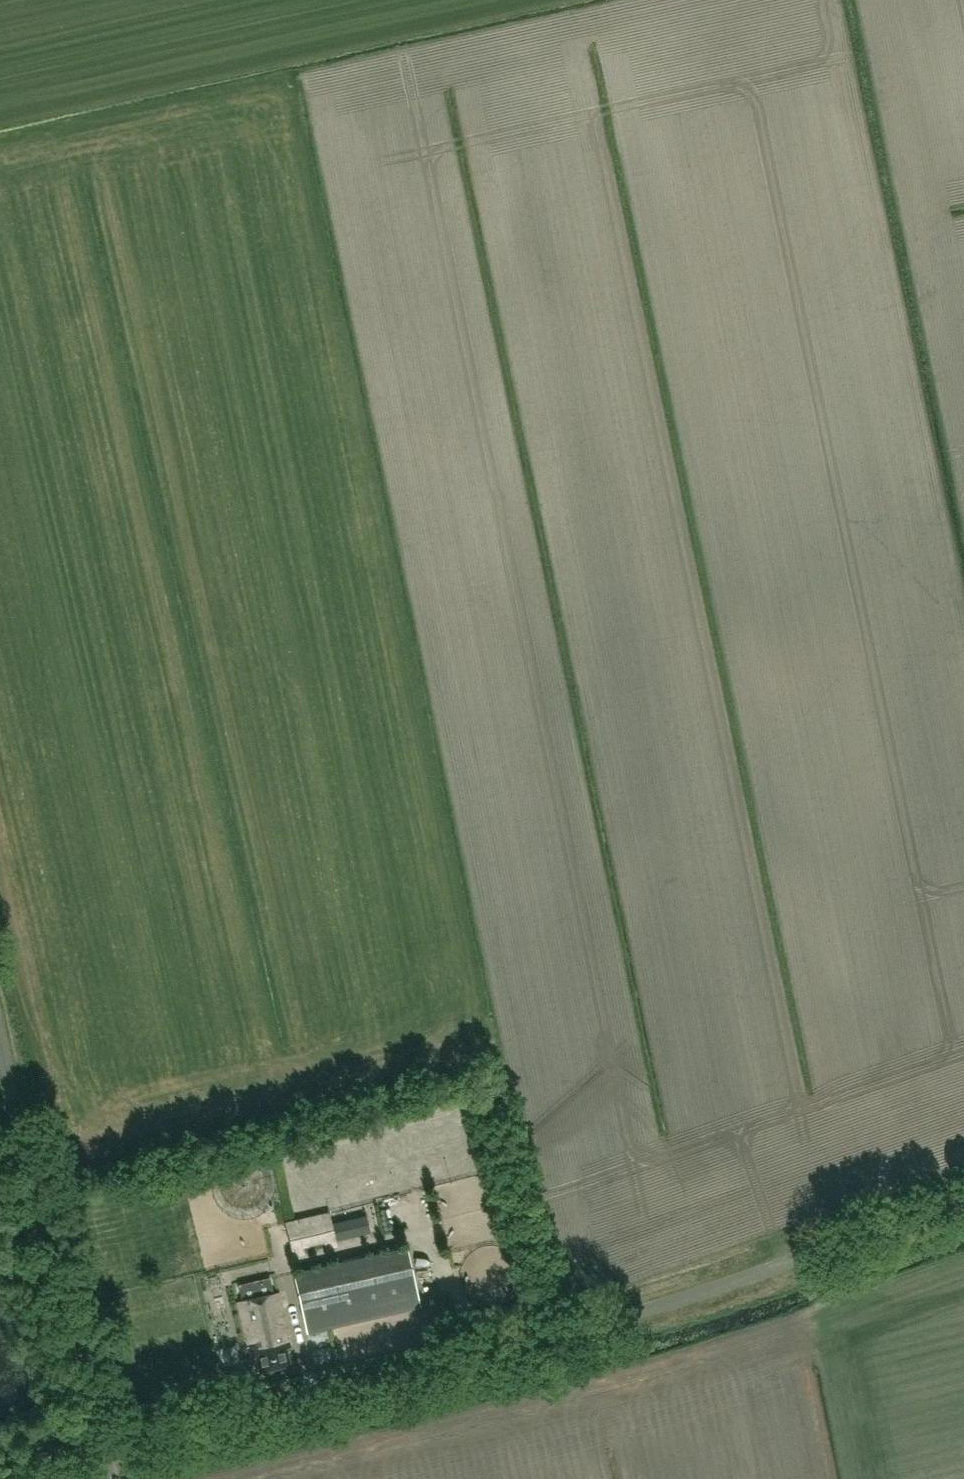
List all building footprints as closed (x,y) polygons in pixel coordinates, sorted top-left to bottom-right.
[(447,1194),(468,1194),(469,1203),(487,1203),(486,1182),(447,1183),(447,1194)] [(367,1215),(331,1223),(328,1212),(285,1222),(293,1255),(337,1244),(336,1241),(371,1233),(367,1215)] [(308,1333),(419,1307),(420,1306),(420,1305),(406,1246),(294,1272),(308,1333)] [(259,1368),(260,1372),(290,1365),(286,1346),(291,1345),(279,1293),(274,1294),(270,1277),(238,1284),(242,1301),(239,1302),(251,1355),(256,1354),(256,1358),(255,1358),(254,1360),(256,1367),(258,1368),(259,1368)]
